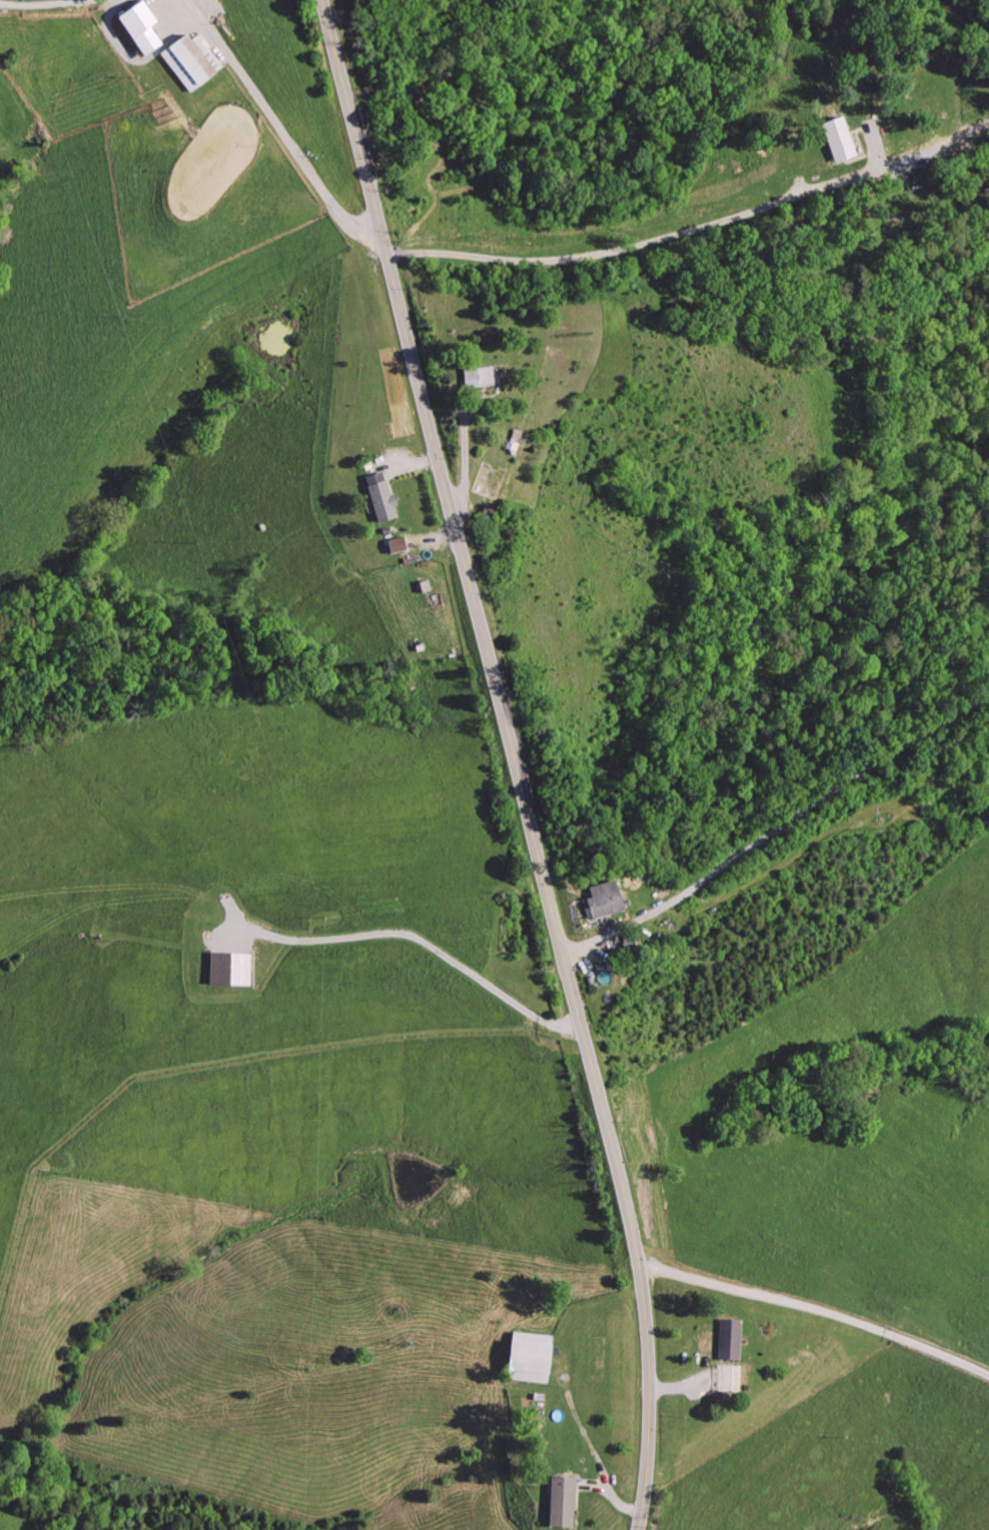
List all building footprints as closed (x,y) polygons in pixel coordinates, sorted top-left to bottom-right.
[(161,44),(149,27),(156,22),(141,0),(138,0),(112,17),(140,59),(161,44)] [(222,67),(199,33),(188,41),(183,34),(158,52),(185,92),(222,67)] [(832,164),(854,155),(839,116),(817,124),(832,164)] [(460,388),(490,385),(488,365),(458,368),(460,388)] [(363,477),(377,522),(397,516),(383,471),(363,477)] [(386,539),(389,555),(405,551),(403,536),(386,539)] [(585,886),(588,896),(583,897),(589,919),(622,910),(614,879),(585,886)] [(206,984),(248,985),(249,954),(207,953),(206,984)] [(738,1361),(739,1320),(718,1320),(717,1360),(738,1361)] [(549,1336),(507,1331),(501,1372),(514,1374),(513,1381),(543,1385),(549,1336)] [(572,1528),(574,1477),(547,1477),(546,1527),(572,1528)]
